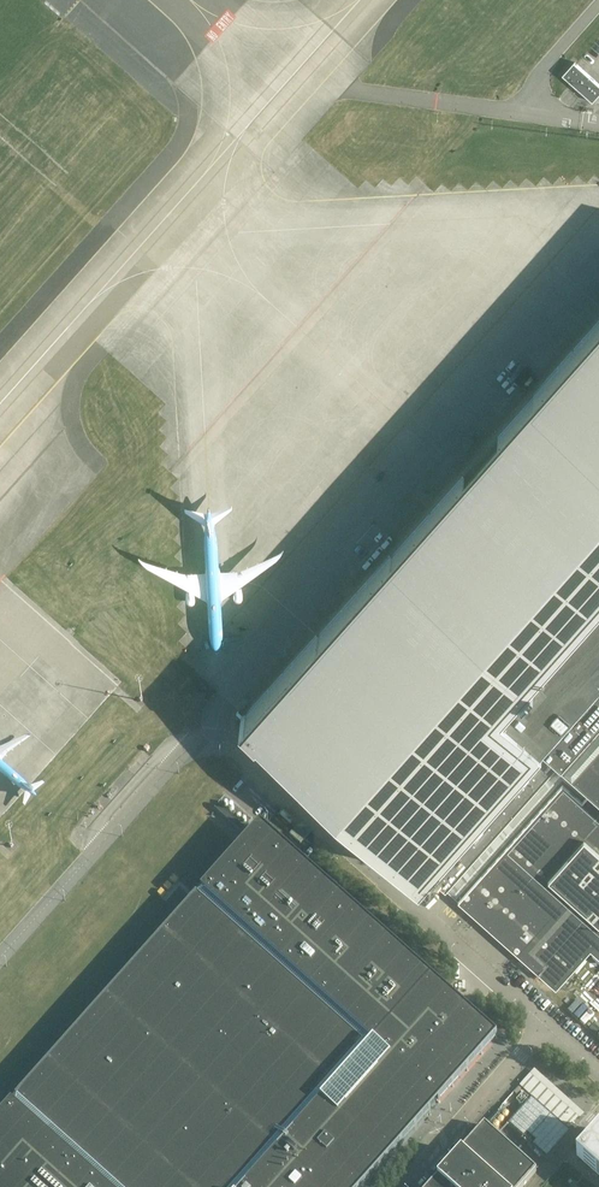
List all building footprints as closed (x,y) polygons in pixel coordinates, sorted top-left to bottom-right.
[(246,714),(245,713),(241,718),(257,732),(258,730),(420,875),(426,869),(445,886),(459,898),(556,985),(591,946),(598,953),(598,318),(246,714)] [(12,1105),(0,1118),(0,1186),(365,1186),(498,1038),(260,826),(202,892),(202,893),(198,897),(197,896),(16,1099),(17,1100),(13,1105),(13,1104),(12,1105)] [(520,1086),(541,1105),(570,1131),(581,1119),(531,1074),(520,1086)] [(532,1098),(525,1105),(508,1125),(547,1160),(571,1133),(532,1098)] [(430,1186),(523,1186),(537,1171),(485,1125),(430,1186)] [(582,1159),(598,1174),(598,1139),(582,1159)]
